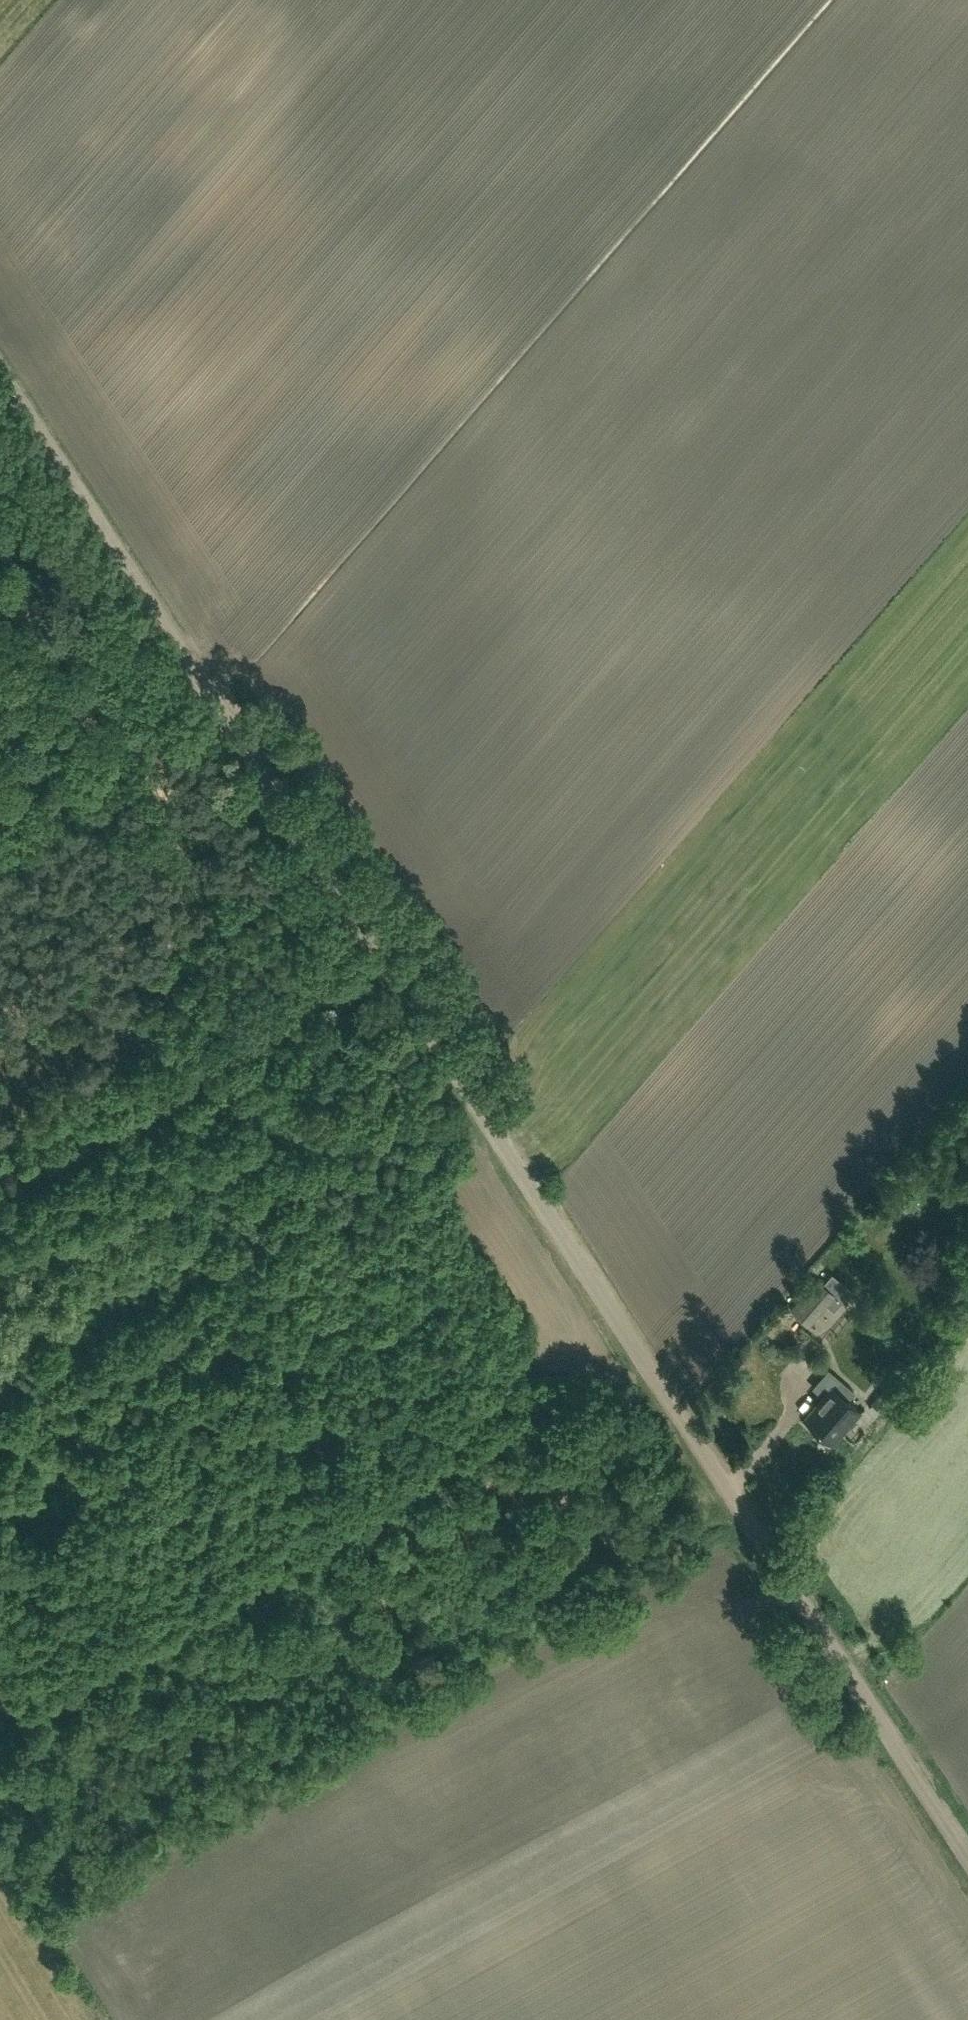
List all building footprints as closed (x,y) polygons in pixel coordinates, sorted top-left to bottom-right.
[(808,1325),(835,1294),(817,1277),(790,1308),(808,1325)] [(833,1443),(860,1411),(834,1389),(841,1381),(829,1370),(813,1388),(824,1397),(805,1419),(833,1443)]
